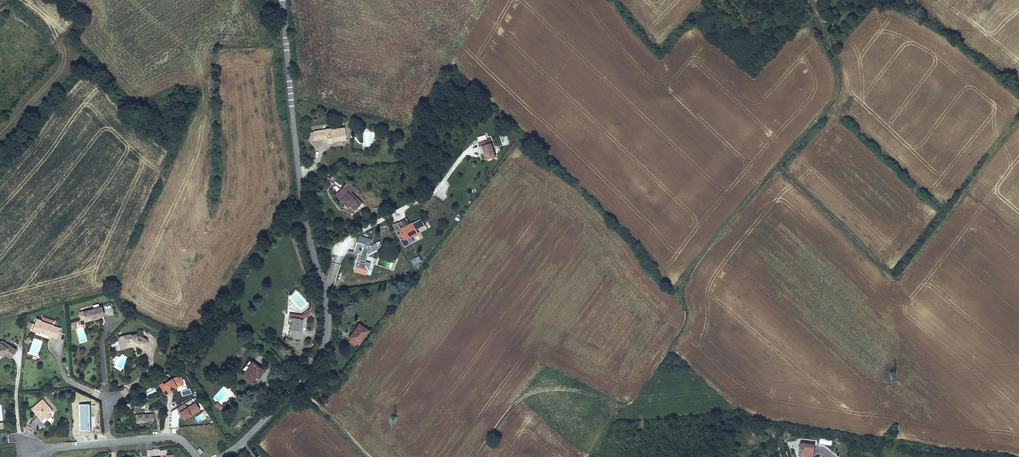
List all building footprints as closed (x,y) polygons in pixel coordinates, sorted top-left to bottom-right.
[(325,130),(313,131),(314,140),(322,139),(322,135),(325,135),(326,139),(326,143),(332,143),(332,142),(345,140),(344,128),(330,129),(325,129),(325,130)] [(489,139),(477,142),(479,147),(481,146),(485,160),(495,157),(489,139)] [(340,201),(344,206),(347,209),(345,210),(349,215),(359,206),(347,193),(353,188),(350,184),(336,196),(340,201)] [(350,193),(354,189),(353,188),(347,193),(359,206),(360,205),(350,193)] [(417,229),(424,225),(421,218),(409,224),(406,218),(392,224),(396,232),(398,231),(405,245),(414,241),(412,237),(419,234),(417,229)] [(366,238),(358,235),(353,252),(358,253),(356,260),(354,266),(356,267),(354,271),(361,273),(362,269),(367,270),(369,263),(364,262),(366,256),(382,247),(379,241),(370,246),(364,244),(366,238)] [(414,265),(422,261),(419,256),(411,259),(414,265)] [(102,306),(81,312),(83,319),(86,319),(87,321),(92,320),(105,316),(102,306)] [(310,313),(310,308),(301,314),(289,313),(288,323),(290,324),(288,337),(300,338),(302,319),(310,313)] [(42,320),(37,318),(33,329),(39,331),(39,330),(51,335),(55,337),(58,338),(62,328),(54,326),(54,325),(42,321),(42,320)] [(368,330),(364,327),(362,329),(357,326),(353,332),(349,337),(359,344),(368,330)] [(129,334),(121,336),(122,339),(120,340),(118,343),(124,348),(130,346),(131,345),(135,344),(136,345),(140,348),(143,350),(147,344),(146,340),(140,336),(136,337),(136,334),(131,335),(129,334)] [(3,356),(5,353),(9,356),(11,358),(17,349),(3,339),(2,341),(0,339),(0,354),(3,356)] [(297,359),(294,356),(288,362),(291,365),(297,359)] [(252,362),(249,360),(242,369),(245,371),(252,362)] [(263,370),(252,362),(245,371),(242,375),(251,382),(257,375),(258,376),(263,370)] [(185,403),(175,408),(182,420),(200,411),(193,398),(185,402),(185,403)] [(41,401),(31,410),(43,423),(46,420),(50,417),(48,415),(51,412),(41,401)] [(216,404),(215,403),(213,405),(219,411),(222,408),(216,403),(216,404)] [(134,406),(136,423),(140,422),(153,421),(153,414),(148,414),(149,417),(143,418),(142,406),(134,406)] [(813,456),(815,444),(800,443),(798,455),(803,455),(813,456)]
